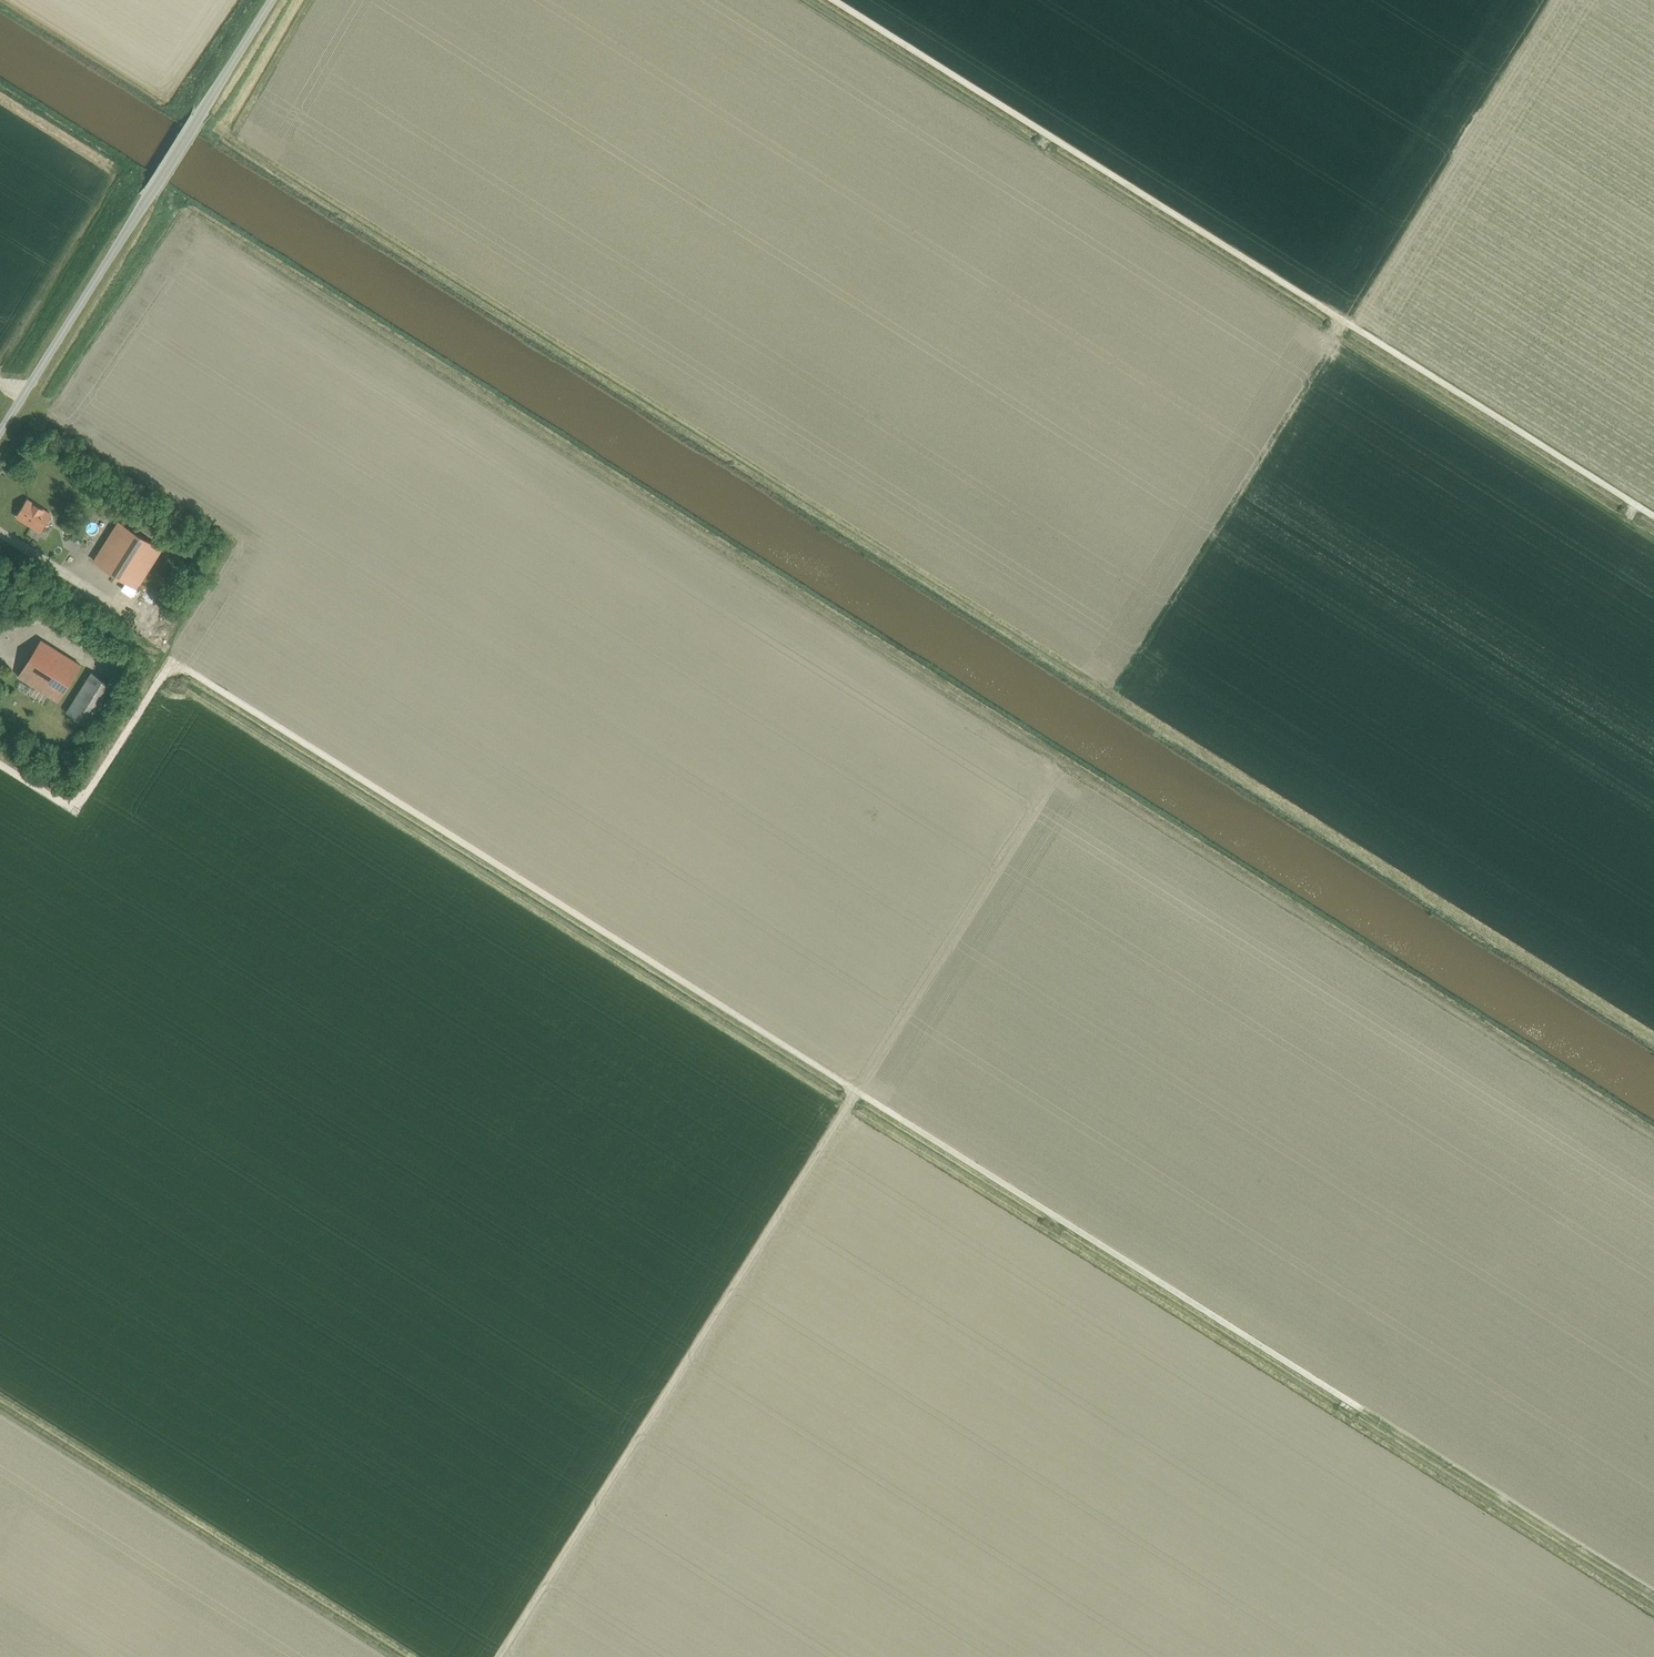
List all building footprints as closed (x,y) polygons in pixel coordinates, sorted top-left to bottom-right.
[(40,531),(50,512),(27,499),(16,517),(40,531)] [(137,587),(161,548),(118,521),(94,560),(137,587)] [(58,700),(80,664),(41,640),(18,676),(58,700)] [(90,726),(114,685),(91,671),(66,711),(90,726)]
